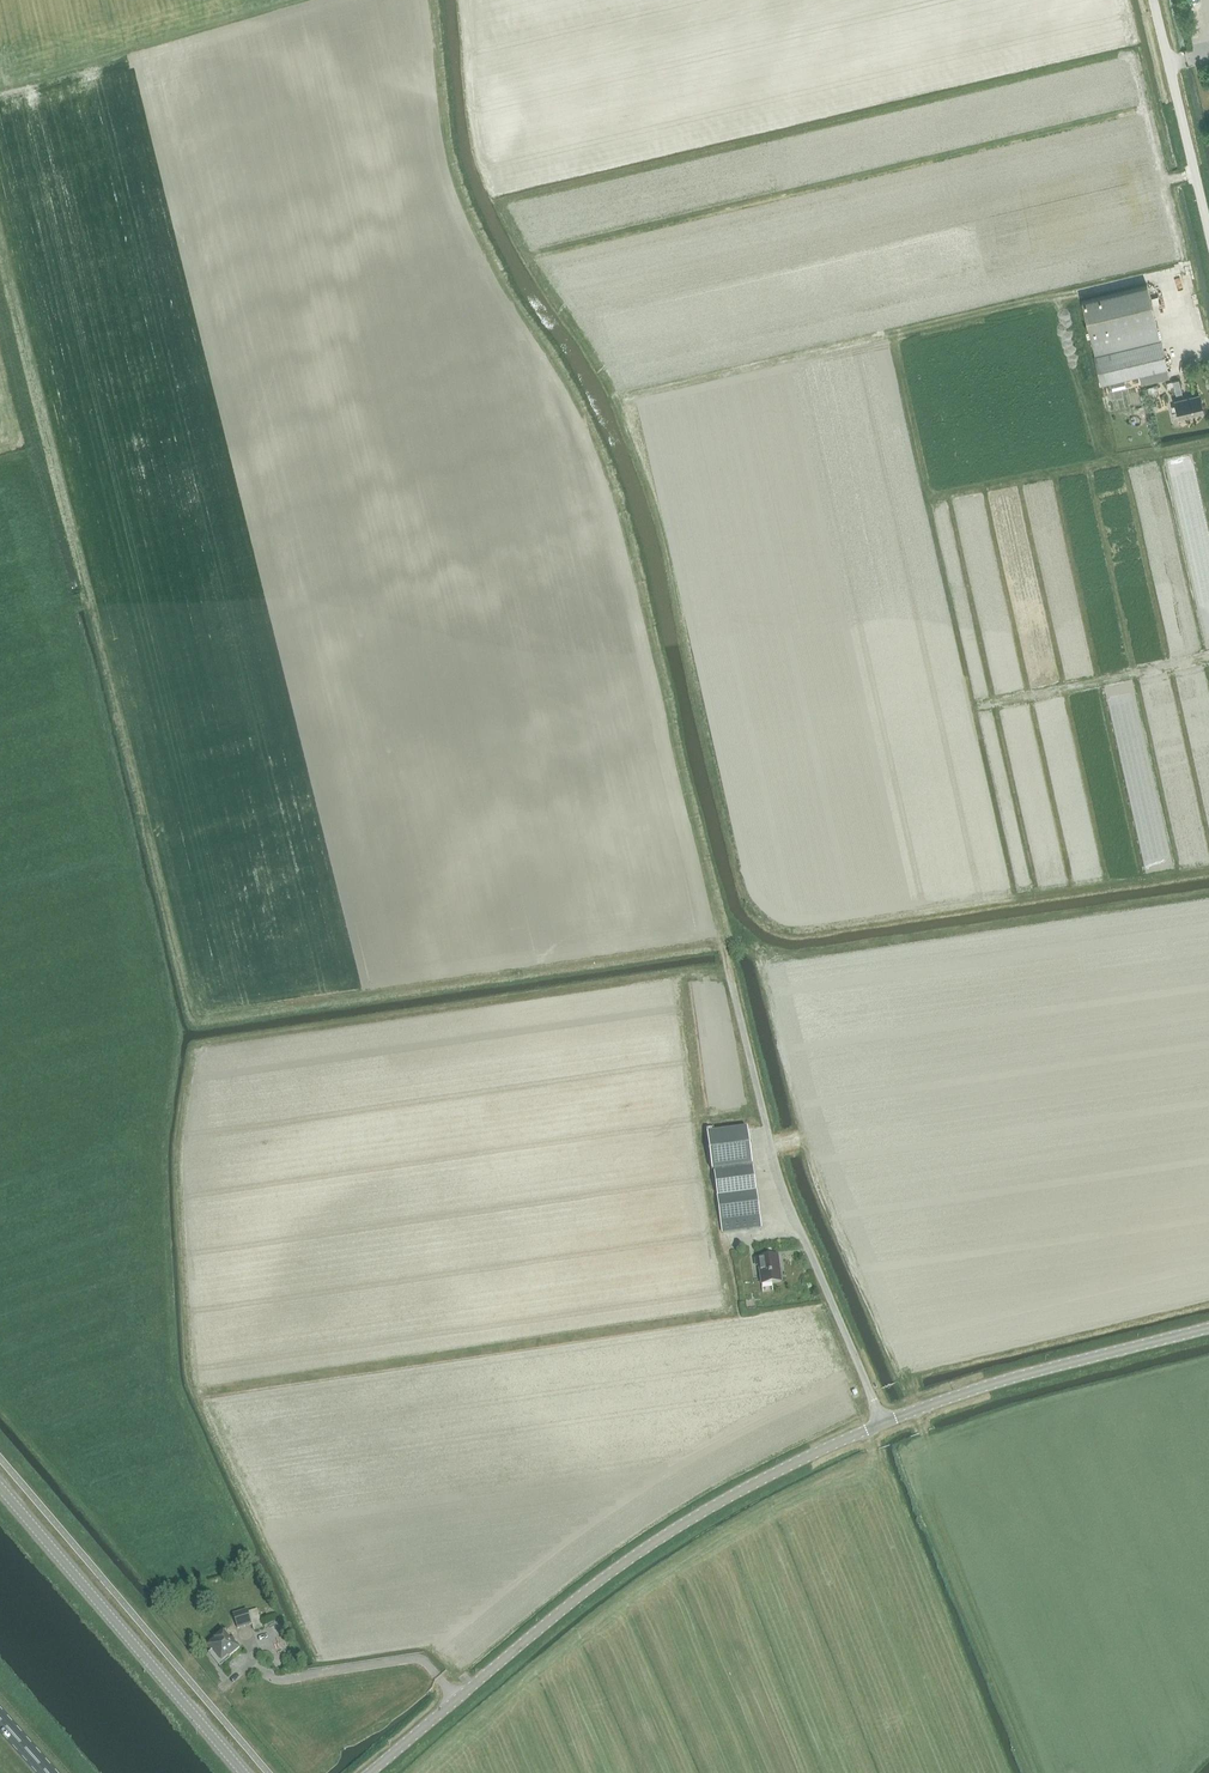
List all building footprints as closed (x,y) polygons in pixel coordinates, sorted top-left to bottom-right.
[(1082,300),(1094,356),(1161,340),(1147,284),(1082,300)] [(1168,368),(1161,340),(1094,356),(1101,385),(1140,375),(1142,384),(1170,378),(1168,368)] [(1178,418),(1202,412),(1198,395),(1174,401),(1178,418)] [(146,1134),(156,1130),(152,1120),(142,1124),(146,1134)] [(753,1166),(751,1151),(747,1128),(714,1132),(714,1127),(706,1128),(713,1170),(714,1170),(718,1197),(717,1197),(723,1233),(761,1227),(758,1211),(752,1166),(753,1166)] [(763,1284),(782,1282),(778,1255),(760,1257),(760,1259),(756,1259),(756,1266),(760,1265),(763,1284)] [(238,1629),(252,1625),(247,1609),(233,1614),(238,1629)] [(229,1657),(240,1649),(234,1641),(234,1640),(227,1630),(224,1632),(223,1632),(214,1639),(214,1640),(206,1646),(211,1651),(210,1652),(220,1666),(231,1658),(229,1657)]
